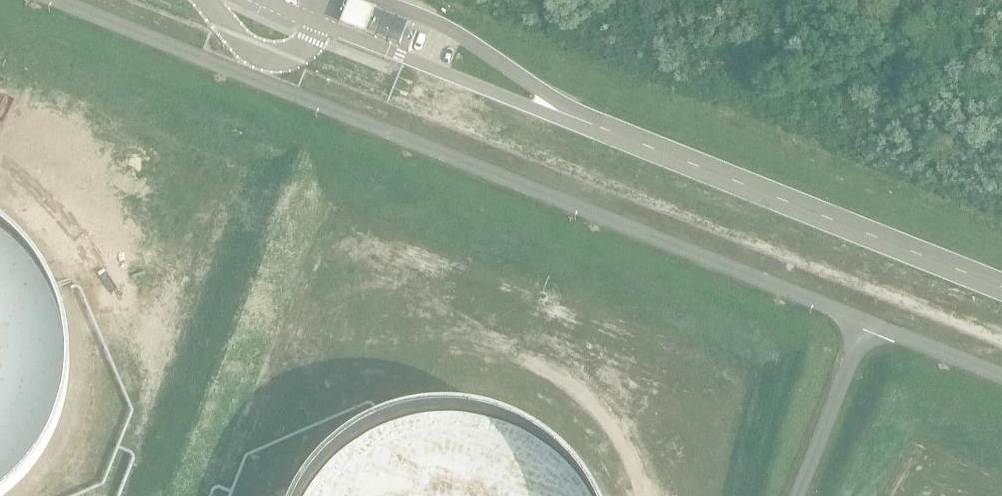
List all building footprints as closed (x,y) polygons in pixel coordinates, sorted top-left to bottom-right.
[(408,22),(354,0),(350,0),(341,22),(399,45),(404,31),(408,22)] [(28,479),(57,438),(72,391),(74,341),(60,293),(28,245),(0,224),(0,495),(6,495),(28,479)] [(437,407),(381,420),(336,449),(301,490),(299,495),(595,495),(586,477),(545,437),(493,413),(437,407)]
